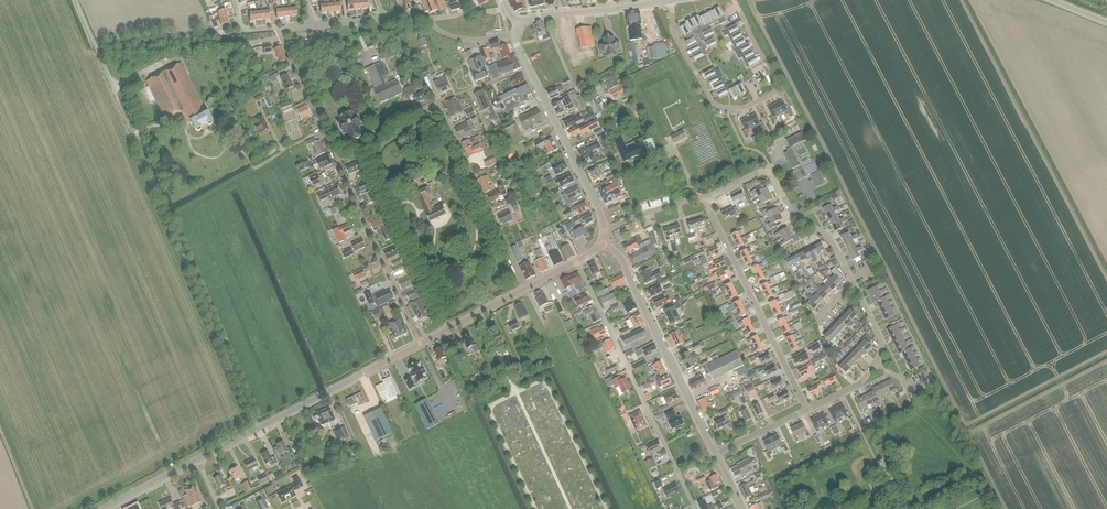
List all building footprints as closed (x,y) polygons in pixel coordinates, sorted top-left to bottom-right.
[(347,3),(348,10),(355,10),(354,2),(353,2),(349,3),(349,0),(346,0),(347,3)] [(353,2),(354,2),(355,10),(362,9),(361,1),(360,1),(356,2),(356,0),(353,0),(353,2)] [(360,1),(361,1),(362,9),(368,8),(368,0),(362,1),(362,0),(360,0),(360,1)] [(438,10),(433,0),(420,0),(421,3),(425,13),(429,12),(430,14),(438,10)] [(447,7),(444,0),(436,0),(441,10),(447,7)] [(446,2),(449,2),(450,5),(451,11),(460,9),(458,3),(457,3),(456,0),(446,0),(446,2)] [(511,6),(512,5),(513,7),(515,12),(524,8),(521,3),(522,3),(520,0),(508,0),(511,6)] [(291,4),(288,4),(289,9),(290,9),(291,17),(298,16),(297,8),(291,9),(291,4)] [(284,5),(282,5),(282,10),(283,10),(284,17),(291,17),(290,9),(289,9),(285,9),(284,5)] [(278,6),(275,6),(276,11),(277,10),(277,18),(284,17),(283,10),(282,10),(278,10),(278,6)] [(720,25),(726,22),(719,8),(700,18),(698,15),(686,22),(687,24),(680,28),(685,36),(687,35),(689,39),(685,41),(696,61),(706,55),(708,54),(706,50),(717,44),(714,38),(715,35),(710,26),(719,21),(720,25)] [(214,13),(214,15),(219,14),(220,16),(220,18),(220,19),(228,17),(226,10),(218,12),(218,11),(214,12),(214,13)] [(639,12),(633,13),(637,40),(643,39),(641,25),(642,25),(642,24),(640,12),(639,12)] [(626,14),(628,26),(628,27),(629,27),(631,41),(637,40),(633,13),(627,14),(627,13),(626,14)] [(212,20),(212,21),(214,28),(218,27),(216,21),(220,20),(222,25),(229,23),(228,17),(220,19),(220,18),(216,19),(212,20)] [(536,27),(539,37),(543,36),(544,40),(551,38),(548,30),(546,31),(546,29),(545,29),(544,24),(542,24),(542,21),(537,23),(537,24),(535,25),(535,28),(536,27)] [(725,31),(722,33),(725,37),(728,35),(736,51),(735,51),(739,59),(743,58),(748,67),(750,66),(758,61),(748,41),(746,43),(736,23),(726,28),(724,29),(725,31)] [(592,27),(577,29),(578,35),(579,34),(582,49),(595,46),(592,27)] [(605,38),(603,39),(604,43),(600,46),(601,52),(606,54),(606,58),(618,56),(617,52),(621,49),(620,43),(615,41),(615,37),(613,37),(612,34),(605,35),(605,38)] [(499,39),(490,43),(493,50),(496,49),(498,48),(502,46),(499,39)] [(502,46),(498,48),(499,48),(500,52),(501,55),(510,51),(507,44),(502,46)] [(280,63),(287,60),(281,46),(275,49),(280,63)] [(657,58),(656,46),(649,47),(647,48),(649,59),(651,59),(657,58)] [(475,59),(471,50),(465,53),(463,54),(466,62),(468,61),(473,72),(472,73),(476,82),(489,76),(485,67),(487,66),(482,55),(475,59)] [(508,59),(512,57),(511,56),(512,56),(510,51),(501,55),(500,55),(499,55),(501,60),(507,58),(508,59)] [(516,56),(497,64),(489,68),(494,80),(503,76),(502,76),(514,71),(521,68),(516,56)] [(375,66),(366,70),(367,70),(368,74),(369,74),(371,78),(372,80),(371,80),(374,87),(375,86),(376,89),(375,90),(381,103),(404,93),(401,87),(397,80),(387,85),(383,77),(390,74),(389,71),(387,72),(384,63),(380,65),(375,67),(375,66)] [(182,64),(147,82),(150,87),(151,91),(167,122),(181,115),(185,118),(188,124),(192,122),(196,131),(198,132),(213,124),(213,122),(209,113),(208,113),(207,111),(206,111),(195,89),(182,64)] [(712,68),(704,72),(710,86),(712,85),(719,98),(730,92),(733,99),(746,92),(742,83),(741,81),(734,85),(732,82),(726,85),(722,77),(723,77),(719,68),(716,70),(714,67),(712,68)] [(428,68),(422,71),(424,77),(431,74),(428,68)] [(277,70),(269,74),(272,80),(280,76),(277,70)] [(286,90),(294,86),(288,74),(280,77),(286,90)] [(522,74),(509,81),(512,87),(525,80),(522,74)] [(605,77),(600,80),(602,83),(606,81),(607,84),(608,84),(608,85),(611,89),(611,90),(619,85),(614,76),(613,77),(611,74),(605,77)] [(447,77),(434,83),(440,95),(452,89),(448,82),(449,82),(447,77)] [(265,88),(262,89),(263,91),(266,90),(266,92),(271,89),(271,88),(272,87),(271,83),(264,86),(265,88)] [(527,84),(499,98),(501,102),(502,101),(503,103),(506,109),(508,113),(509,115),(513,113),(515,112),(514,109),(523,105),(523,104),(523,103),(526,102),(524,98),(529,95),(531,94),(530,91),(530,90),(527,84)] [(413,85),(405,89),(408,95),(416,92),(413,85)] [(623,85),(610,92),(614,100),(621,97),(622,99),(624,101),(627,99),(626,97),(627,97),(625,93),(626,92),(623,85)] [(564,90),(562,86),(547,92),(550,99),(559,95),(558,93),(564,90)] [(426,99),(425,96),(428,95),(426,90),(422,91),(423,93),(414,97),(417,103),(426,99)] [(483,90),(475,94),(478,100),(477,100),(482,112),(492,107),(486,95),(485,95),(483,90)] [(553,105),(558,116),(573,109),(575,115),(587,109),(580,95),(578,96),(575,91),(562,97),(564,100),(553,105)] [(262,93),(255,96),(257,101),(264,98),(262,93)] [(461,116),(464,114),(459,103),(458,104),(455,98),(447,102),(450,109),(448,110),(452,117),(460,113),(461,116)] [(597,101),(591,105),(597,115),(600,113),(601,112),(603,111),(599,104),(597,101)] [(787,110),(782,101),(775,105),(780,115),(784,113),(786,116),(789,115),(790,118),(794,116),(790,109),(787,110)] [(617,102),(613,105),(619,115),(624,111),(617,102)] [(773,126),(777,125),(775,121),(778,120),(777,117),(780,115),(775,105),(768,108),(773,117),(770,119),(773,126)] [(305,106),(297,110),(302,120),(310,116),(310,115),(311,114),(308,106),(306,107),(305,106)] [(467,112),(465,113),(468,118),(476,114),(473,109),(471,110),(467,112)] [(527,114),(520,118),(520,119),(525,129),(544,120),(538,109),(530,113),(527,114)] [(364,126),(358,114),(356,115),(355,113),(353,114),(352,112),(340,118),(342,121),(338,123),(344,135),(345,135),(346,138),(349,137),(352,142),(364,137),(361,131),(364,130),(363,127),(364,126)] [(593,113),(583,118),(585,123),(595,117),(593,113)] [(572,126),(576,124),(575,123),(582,119),(580,114),(564,122),(567,127),(571,125),(572,126)] [(760,123),(759,123),(755,114),(748,118),(753,128),(757,126),(759,129),(762,128),(763,131),(767,129),(763,122),(760,123)] [(262,115),(255,118),(259,125),(255,127),(259,134),(263,132),(263,133),(269,130),(265,122),(262,115)] [(746,139),(750,138),(748,134),(751,133),(750,130),(753,128),(748,118),(741,121),(746,130),(743,132),(746,139)] [(592,130),(600,126),(597,120),(579,129),(578,127),(573,129),(573,130),(569,132),(571,137),(575,135),(575,136),(582,133),(582,135),(592,130)] [(472,134),(467,123),(457,128),(457,129),(456,130),(460,139),(472,134)] [(517,124),(504,130),(511,142),(505,145),(507,149),(513,146),(513,147),(525,141),(517,124)] [(601,128),(593,131),(595,136),(597,135),(599,134),(602,139),(603,138),(607,136),(604,131),(603,132),(601,127),(601,128)] [(503,129),(492,135),(495,142),(507,137),(503,129)] [(675,144),(687,138),(684,131),(672,137),(675,144)] [(816,187),(824,183),(822,180),(818,172),(822,170),(819,165),(816,167),(812,159),(810,160),(802,142),(806,140),(802,133),(786,141),(790,148),(788,149),(789,151),(784,154),(792,169),(794,173),(792,174),(797,184),(792,186),(794,190),(799,187),(796,181),(809,174),(816,187)] [(474,137),(462,143),(465,149),(479,142),(478,139),(476,140),(475,138),(474,137)] [(313,149),(317,157),(326,153),(321,141),(317,142),(315,138),(306,142),(310,151),(313,149)] [(553,139),(546,143),(544,138),(534,143),(538,150),(544,147),(548,154),(558,149),(553,139)] [(615,141),(624,163),(632,160),(631,159),(638,156),(638,157),(646,153),(642,146),(639,140),(634,142),(634,143),(626,146),(622,138),(615,141)] [(652,139),(643,142),(648,153),(656,149),(652,139)] [(602,148),(598,141),(577,151),(584,163),(594,158),(592,153),(602,148)] [(474,146),(466,150),(470,157),(478,154),(477,153),(476,150),(482,147),(480,143),(474,146)] [(668,160),(676,157),(671,144),(663,147),(668,160)] [(322,158),(323,158),(306,166),(307,169),(318,164),(320,170),(332,164),(328,155),(322,158)] [(551,166),(550,163),(546,165),(549,170),(553,168),(556,175),(564,171),(564,170),(568,168),(564,160),(559,162),(551,166)] [(349,175),(361,170),(357,162),(346,167),(349,175)] [(599,168),(596,169),(590,172),(594,182),(601,179),(600,177),(603,175),(599,168)] [(823,170),(818,172),(822,180),(826,178),(823,170)] [(616,171),(605,176),(608,181),(618,175),(616,171)] [(323,185),(322,184),(326,182),(327,183),(330,182),(326,172),(322,174),(323,175),(319,177),(319,176),(310,180),(315,189),(323,185)] [(571,173),(558,179),(555,180),(557,184),(560,183),(562,187),(575,181),(571,173)] [(494,188),(493,185),(490,186),(488,183),(491,182),(488,175),(479,179),(485,193),(494,188)] [(607,189),(599,192),(605,205),(613,201),(612,201),(618,198),(623,195),(617,183),(614,185),(606,188),(607,189)] [(341,194),(337,186),(326,191),(326,192),(318,195),(321,201),(329,198),(330,199),(341,194)] [(571,204),(579,201),(576,196),(581,193),(578,186),(565,193),(562,195),(567,206),(571,204)] [(428,188),(416,194),(426,213),(430,223),(447,215),(442,205),(435,208),(433,204),(432,205),(429,200),(433,198),(432,196),(428,188)] [(496,193),(488,196),(491,203),(496,201),(496,202),(500,200),(500,199),(499,197),(508,193),(505,189),(505,188),(496,192),(496,193)] [(759,199),(769,194),(766,188),(759,191),(757,189),(751,192),(753,197),(757,195),(759,199)] [(360,193),(361,195),(359,196),(361,201),(364,200),(367,206),(376,202),(371,192),(369,193),(367,190),(363,192),(362,193),(360,193)] [(731,195),(734,202),(745,197),(741,190),(731,195)] [(761,203),(757,205),(759,209),(765,206),(764,204),(765,203),(772,199),(769,194),(759,199),(761,203)] [(516,202),(510,205),(514,213),(520,210),(516,202)] [(586,202),(570,210),(571,211),(564,214),(566,219),(573,215),(573,213),(574,213),(575,217),(590,209),(586,202)] [(826,215),(838,208),(837,206),(833,208),(831,204),(823,209),(826,215)] [(734,208),(733,207),(722,213),(725,220),(740,213),(737,207),(734,208)] [(766,210),(761,213),(763,217),(764,217),(767,216),(769,219),(780,214),(777,208),(769,212),(768,212),(766,210)] [(829,220),(837,216),(835,212),(839,209),(838,208),(826,215),(829,220)] [(501,224),(503,223),(504,225),(514,220),(509,210),(499,215),(499,217),(498,217),(501,224)] [(582,218),(579,220),(581,225),(585,224),(586,225),(594,221),(591,214),(582,218)] [(771,223),(767,225),(770,230),(775,227),(773,224),(775,223),(782,219),(780,214),(769,219),(771,223)] [(832,226),(844,219),(843,218),(839,220),(837,216),(829,220),(832,226)] [(386,227),(387,226),(384,220),(382,221),(381,219),(371,224),(375,232),(381,229),(386,227)] [(699,231),(704,230),(707,229),(704,219),(696,221),(698,228),(699,231)] [(841,223),(845,221),(844,219),(832,226),(835,232),(844,228),(841,223)] [(693,229),(698,228),(696,221),(688,223),(691,234),(694,233),(693,229)] [(584,226),(574,231),(573,228),(575,227),(573,222),(565,225),(568,230),(571,229),(572,230),(568,231),(572,239),(575,238),(576,240),(585,235),(585,237),(588,235),(584,226)] [(340,228),(339,228),(341,233),(343,232),(344,231),(345,232),(351,229),(349,224),(340,228)] [(553,225),(550,227),(553,233),(554,235),(557,242),(561,240),(555,227),(554,227),(553,225)] [(680,226),(672,228),(674,235),(679,233),(680,237),(683,236),(680,226)] [(391,239),(386,227),(381,229),(382,230),(378,232),(380,236),(383,235),(386,241),(391,239)] [(340,228),(334,231),(336,236),(340,244),(347,240),(344,233),(345,232),(344,231),(343,232),(341,233),(339,228),(340,228)] [(672,228),(664,230),(667,240),(670,240),(669,236),(674,235),(672,228)] [(782,238),(790,234),(787,228),(774,235),(775,237),(780,235),(782,238)] [(742,230),(732,235),(735,241),(741,238),(739,235),(743,233),(742,230)] [(628,243),(623,245),(626,251),(632,265),(633,265),(658,254),(654,246),(658,244),(654,231),(648,234),(650,240),(644,243),(641,237),(640,237),(638,238),(637,239),(634,240),(631,241),(630,240),(628,241),(629,242),(628,243)] [(844,243),(856,236),(855,234),(851,237),(849,232),(841,237),(844,243)] [(695,233),(687,235),(689,242),(697,240),(695,233)] [(780,247),(793,240),(790,234),(782,238),(784,242),(779,244),(780,247)] [(711,235),(703,239),(706,246),(707,246),(708,248),(714,245),(713,243),(714,242),(711,235)] [(847,249),(855,244),(853,240),(857,238),(856,236),(844,243),(847,249)] [(741,238),(735,241),(738,247),(748,243),(747,240),(743,242),(741,238)] [(366,247),(363,239),(352,244),(355,252),(366,247)] [(825,256),(827,255),(821,243),(815,246),(819,255),(823,253),(825,256)] [(568,260),(575,256),(569,244),(562,248),(568,260)] [(850,255),(862,248),(861,246),(857,248),(855,244),(847,249),(850,255)] [(388,259),(398,254),(397,253),(399,252),(397,247),(395,248),(394,246),(384,251),(388,259)] [(518,262),(524,259),(518,246),(511,249),(518,262)] [(709,251),(707,253),(709,257),(712,256),(712,257),(720,253),(717,246),(709,250),(709,251)] [(816,257),(819,255),(815,246),(809,249),(815,261),(817,260),(816,257)] [(352,248),(343,252),(346,258),(354,254),(352,248)] [(751,248),(741,252),(744,259),(749,256),(748,253),(752,251),(751,248)] [(862,248),(850,255),(853,261),(861,257),(859,252),(862,251),(863,250),(862,248)] [(540,249),(535,251),(537,257),(543,254),(540,249)] [(813,262),(815,261),(809,249),(803,252),(807,261),(812,259),(813,262)] [(549,255),(555,266),(564,262),(558,250),(549,255)] [(803,263),(807,261),(803,252),(797,256),(803,267),(805,266),(803,263)] [(704,256),(698,259),(702,265),(707,262),(704,256)] [(749,256),(744,259),(747,265),(757,260),(755,258),(751,260),(749,256)] [(801,268),(803,267),(797,256),(791,259),(796,267),(799,265),(801,268)] [(537,268),(538,269),(539,272),(541,271),(542,273),(549,269),(543,258),(535,262),(536,266),(536,267),(537,268)] [(399,275),(402,274),(408,271),(405,264),(403,265),(400,259),(393,263),(395,267),(392,268),(396,276),(399,274),(399,275)] [(723,259),(720,261),(719,260),(714,262),(716,266),(713,267),(712,266),(709,268),(711,272),(726,265),(723,259)] [(792,269),(796,267),(791,259),(785,262),(791,273),(793,272),(792,269)] [(527,266),(533,277),(536,275),(530,262),(526,264),(527,265),(528,265),(529,266),(527,266)] [(591,280),(598,277),(596,274),(600,272),(596,263),(588,267),(590,269),(586,271),(591,280)] [(763,263),(753,268),(756,274),(761,272),(760,268),(764,266),(764,265),(763,263)] [(526,280),(533,277),(527,266),(529,266),(528,265),(527,265),(526,264),(520,267),(526,280)] [(363,270),(356,273),(357,274),(354,275),(356,280),(359,279),(359,280),(366,276),(365,273),(371,270),(369,266),(363,269),(363,270)] [(834,268),(831,271),(835,275),(838,278),(840,280),(843,276),(834,268)] [(654,274),(652,271),(651,272),(650,269),(640,274),(645,284),(663,276),(660,271),(654,274)] [(729,270),(717,276),(718,278),(718,279),(721,277),(723,281),(732,277),(729,270)] [(570,287),(574,294),(573,294),(574,295),(574,296),(580,293),(587,290),(582,281),(583,281),(579,272),(570,277),(569,276),(561,280),(566,289),(570,287)] [(761,272),(756,274),(759,281),(769,276),(767,273),(763,275),(761,272)] [(610,281),(614,288),(626,282),(623,274),(610,281)] [(828,275),(827,277),(837,286),(841,281),(840,280),(838,278),(835,275),(831,278),(828,275)] [(402,290),(413,285),(412,283),(413,283),(411,278),(410,279),(409,277),(398,282),(399,282),(400,287),(402,290)] [(832,291),(837,286),(827,277),(825,279),(828,281),(825,285),(832,291)] [(771,281),(761,286),(764,292),(770,289),(768,286),(772,284),(771,281)] [(708,291),(716,287),(714,282),(706,286),(706,287),(708,291)] [(725,286),(720,288),(724,295),(728,292),(734,289),(731,283),(725,286)] [(877,286),(867,290),(870,297),(880,292),(880,291),(878,288),(881,287),(879,284),(877,285),(877,286)] [(659,293),(663,291),(660,285),(648,290),(651,297),(659,293)] [(670,285),(664,288),(666,293),(670,291),(673,289),(671,286),(670,285)] [(828,296),(832,291),(825,285),(822,288),(819,285),(818,286),(828,296)] [(823,301),(828,296),(818,286),(816,288),(819,291),(816,294),(823,301)] [(608,288),(596,293),(598,298),(599,297),(605,309),(620,301),(616,292),(611,294),(608,288)] [(730,296),(726,298),(727,301),(731,299),(737,296),(734,289),(728,292),(730,296)] [(770,289),(764,292),(768,298),(777,294),(776,291),(772,293),(770,289)] [(385,290),(376,294),(376,295),(381,305),(390,301),(390,300),(394,298),(390,290),(386,292),(385,290)] [(416,290),(407,295),(409,299),(418,295),(416,290)] [(793,290),(785,294),(787,299),(795,295),(793,290)] [(880,292),(870,297),(874,303),(876,302),(883,298),(881,294),(883,293),(882,290),(880,291),(880,292)] [(544,292),(542,293),(541,291),(536,294),(537,296),(535,296),(537,299),(536,300),(540,308),(550,303),(544,292)] [(368,293),(365,295),(368,301),(373,299),(374,298),(373,296),(371,292),(368,293)] [(579,306),(590,301),(587,294),(575,300),(579,306)] [(819,306),(823,301),(816,294),(813,298),(810,295),(809,296),(819,306)] [(883,298),(876,302),(879,307),(889,303),(888,302),(887,299),(889,297),(888,295),(885,296),(886,297),(883,298)] [(666,299),(664,296),(653,301),(657,309),(668,303),(672,302),(670,298),(666,299)] [(814,311),(819,306),(809,296),(807,298),(810,301),(807,304),(814,311)] [(425,311),(426,311),(420,299),(409,304),(415,317),(417,316),(420,321),(427,317),(425,311)] [(632,299),(623,303),(628,313),(637,308),(635,304),(632,299)] [(780,299),(770,303),(773,310),(778,307),(777,303),(781,301),(780,299)] [(558,301),(554,303),(559,314),(560,314),(561,317),(563,316),(562,312),(563,312),(558,301)] [(676,310),(682,308),(679,301),(666,307),(668,310),(665,312),(671,325),(681,321),(676,310)] [(734,303),(729,305),(731,308),(735,306),(737,310),(743,307),(740,301),(734,303)] [(890,305),(892,303),(891,301),(888,302),(889,303),(879,307),(882,314),(892,309),(891,308),(890,305)] [(517,306),(517,307),(516,308),(517,311),(517,312),(520,319),(529,315),(526,307),(525,307),(524,304),(522,305),(521,304),(517,306)] [(589,308),(590,309),(584,311),(586,315),(590,314),(594,323),(602,319),(596,307),(594,307),(593,306),(589,308)] [(739,314),(734,316),(736,319),(740,317),(740,316),(746,313),(743,307),(737,310),(739,314)] [(778,307),(773,310),(776,316),(786,311),(784,308),(780,310),(778,307)] [(892,309),(882,314),(885,320),(895,315),(893,311),(895,309),(894,307),(891,308),(892,309)] [(854,319),(857,315),(850,309),(847,312),(846,312),(844,314),(845,315),(851,321),(853,323),(856,320),(854,319)] [(379,310),(373,313),(376,319),(382,316),(379,310)] [(581,310),(573,313),(577,320),(580,318),(579,316),(583,314),(581,310)] [(642,318),(640,313),(630,318),(635,328),(645,323),(642,318)] [(851,321),(845,315),(842,318),(841,317),(839,319),(840,320),(846,326),(848,328),(850,326),(848,324),(851,321)] [(788,316),(778,321),(781,327),(787,325),(785,321),(789,319),(788,316)] [(561,318),(552,321),(557,334),(566,330),(561,318)] [(748,318),(739,323),(740,326),(744,324),(746,327),(751,325),(748,318)] [(395,339),(408,334),(405,327),(404,327),(400,319),(390,324),(393,332),(392,332),(395,339)] [(511,331),(520,327),(516,320),(508,324),(511,331)] [(846,326),(840,320),(837,323),(836,322),(834,325),(835,326),(835,325),(841,332),(846,326)] [(896,325),(887,330),(890,336),(900,331),(899,330),(897,326),(900,325),(899,323),(896,324),(896,325)] [(748,331),(743,333),(745,336),(754,331),(751,325),(746,327),(748,331)] [(787,325),(781,327),(785,333),(794,329),(793,326),(789,328),(787,325)] [(836,337),(841,332),(835,325),(835,326),(832,328),(831,328),(829,330),(829,331),(830,331),(836,337)] [(604,326),(599,329),(598,327),(591,330),(596,341),(607,336),(606,335),(607,334),(604,326)] [(629,328),(621,332),(623,336),(631,332),(629,328)] [(639,340),(640,339),(646,337),(645,334),(646,333),(645,331),(644,332),(642,329),(621,338),(627,350),(632,347),(632,349),(641,345),(639,340)] [(900,331),(890,336),(893,341),(902,336),(901,333),(903,331),(902,329),(899,330),(900,331)] [(681,336),(679,336),(677,331),(669,335),(670,337),(668,338),(673,348),(684,342),(681,336)] [(831,342),(836,337),(830,331),(829,331),(827,334),(826,333),(823,335),(831,342)] [(470,333),(463,336),(464,339),(463,340),(465,344),(466,344),(468,348),(472,347),(472,346),(475,345),(470,333)] [(797,334),(787,338),(790,345),(796,343),(794,339),(798,337),(797,334)] [(902,336),(893,341),(896,348),(906,343),(905,342),(904,339),(906,337),(905,334),(902,336)] [(742,335),(734,339),(740,351),(744,349),(740,340),(744,338),(742,335)] [(866,335),(861,341),(863,343),(865,341),(869,344),(872,341),(866,335)] [(757,336),(747,341),(749,343),(753,341),(754,345),(760,342),(757,336)] [(611,339),(610,339),(602,343),(607,353),(614,350),(613,348),(615,347),(611,339)] [(872,347),(869,344),(865,341),(863,343),(860,346),(866,352),(869,349),(870,350),(872,347)] [(906,343),(896,348),(899,354),(902,352),(909,349),(906,345),(909,343),(908,341),(905,342),(906,343)] [(756,348),(752,350),(753,353),(763,348),(760,342),(754,345),(756,348)] [(815,351),(821,348),(818,342),(810,346),(812,350),(814,348),(815,351)] [(636,351),(639,357),(645,354),(646,356),(651,354),(652,352),(657,350),(654,343),(636,351)] [(796,343),(790,345),(793,351),(803,346),(801,344),(797,346),(796,343)] [(440,348),(435,351),(437,355),(438,357),(437,358),(438,362),(441,360),(441,361),(444,360),(443,359),(448,357),(443,347),(442,347),(441,346),(440,347),(440,348)] [(867,353),(866,352),(860,346),(855,351),(861,357),(864,354),(865,355),(867,353)] [(911,347),(909,349),(902,352),(904,358),(915,353),(914,353),(912,349),(915,348),(914,346),(911,347)] [(853,354),(850,357),(856,362),(859,360),(860,361),(862,358),(861,357),(855,351),(854,352),(852,350),(850,352),(853,354)] [(709,364),(706,366),(706,367),(710,374),(713,380),(737,369),(743,366),(743,365),(736,351),(719,359),(713,362),(709,364)] [(801,354),(793,358),(796,364),(800,362),(800,363),(802,362),(803,363),(809,360),(807,355),(805,351),(801,353),(801,354)] [(918,354),(917,352),(917,351),(914,353),(915,353),(904,358),(907,364),(917,359),(915,355),(918,354)] [(693,359),(698,357),(696,353),(691,356),(689,352),(681,356),(684,363),(693,359)] [(769,353),(762,356),(760,353),(754,356),(755,359),(759,358),(761,364),(772,359),(769,353)] [(807,366),(799,371),(802,377),(811,373),(809,369),(813,367),(817,365),(816,363),(824,359),(825,359),(826,358),(827,358),(826,354),(823,356),(815,360),(810,362),(811,363),(807,366)] [(695,366),(694,363),(699,360),(698,357),(693,359),(684,363),(688,370),(695,366)] [(856,362),(850,357),(845,362),(851,368),(854,365),(855,366),(857,363),(856,362)] [(917,359),(907,364),(911,371),(921,366),(918,361),(921,360),(919,357),(917,359)] [(644,359),(631,365),(634,370),(647,364),(644,359)] [(653,368),(656,375),(665,370),(661,361),(649,367),(649,366),(646,368),(648,373),(651,372),(650,370),(653,368)] [(852,369),(851,368),(845,362),(840,368),(846,373),(849,370),(850,371),(852,369)] [(412,376),(405,380),(410,390),(416,386),(415,384),(416,383),(423,379),(421,375),(424,373),(426,373),(423,367),(421,368),(419,364),(417,365),(417,363),(410,367),(410,368),(409,369),(411,373),(412,373),(414,376),(412,377),(412,376)] [(616,365),(606,370),(608,374),(618,369),(616,365)] [(775,365),(768,369),(766,366),(760,369),(762,372),(765,370),(768,376),(778,371),(775,365)] [(834,379),(832,375),(823,380),(825,383),(826,385),(835,381),(834,379)] [(660,380),(657,381),(658,383),(660,387),(662,386),(663,386),(664,386),(668,385),(667,384),(671,382),(668,376),(660,380)] [(706,383),(703,376),(690,382),(693,389),(706,383)] [(398,395),(389,378),(384,381),(385,383),(377,387),(380,394),(387,391),(391,398),(398,395)] [(611,378),(605,380),(609,388),(615,385),(620,396),(624,394),(624,393),(631,389),(626,378),(621,381),(620,380),(619,378),(613,380),(612,381),(611,378)] [(784,384),(781,378),(771,383),(774,389),(784,384)] [(891,379),(885,382),(890,392),(894,390),(895,393),(898,391),(896,389),(891,379)] [(885,382),(879,385),(884,395),(888,393),(889,395),(892,394),(890,392),(885,382)] [(823,387),(821,383),(816,385),(817,386),(808,390),(811,396),(820,392),(819,389),(823,387)] [(752,384),(744,388),(747,394),(755,390),(752,384)] [(879,385),(872,388),(874,391),(877,398),(882,396),(883,398),(886,397),(884,395),(879,385)] [(717,387),(710,390),(712,396),(715,395),(719,393),(719,391),(717,387)] [(739,396),(742,395),(739,389),(731,393),(734,398),(739,396)] [(667,404),(672,402),(672,401),(679,398),(676,391),(672,393),(672,392),(664,396),(667,404)] [(790,397),(788,391),(778,396),(780,402),(790,397)] [(874,391),(868,394),(873,403),(877,401),(878,404),(879,406),(881,405),(880,403),(881,403),(879,400),(877,398),(874,391)] [(362,393),(347,400),(350,407),(357,404),(358,407),(361,405),(362,406),(367,403),(362,393)] [(868,394),(862,397),(866,406),(867,406),(871,404),(872,407),(875,406),(873,403),(868,394)] [(862,397),(856,400),(860,410),(865,407),(866,410),(868,409),(867,406),(866,406),(862,397)] [(703,411),(705,411),(706,412),(713,409),(710,403),(709,403),(706,398),(699,401),(703,411)] [(427,399),(415,405),(428,430),(440,423),(427,399)] [(758,416),(764,413),(759,403),(753,406),(758,416)] [(668,404),(660,408),(662,413),(670,409),(668,404)] [(843,404),(836,407),(841,418),(845,416),(846,419),(849,417),(843,404)] [(836,407),(830,411),(836,423),(839,422),(837,419),(841,418),(836,407)] [(336,420),(330,408),(317,413),(318,416),(314,417),(316,421),(317,422),(319,421),(321,425),(322,425),(322,426),(330,422),(330,424),(336,421),(335,420),(336,420)] [(376,441),(393,433),(381,408),(364,416),(376,441)] [(727,408),(719,412),(718,412),(720,417),(729,413),(727,408)] [(752,419),(747,409),(741,412),(746,422),(752,419)] [(675,410),(665,415),(669,422),(668,422),(672,430),(676,428),(677,429),(681,427),(681,426),(685,424),(683,422),(684,420),(683,419),(682,418),(681,416),(678,417),(675,410)] [(636,431),(646,426),(641,414),(640,415),(639,411),(629,416),(636,431)] [(824,413),(817,416),(822,427),(826,425),(827,428),(830,426),(824,413)] [(724,418),(715,423),(719,429),(728,425),(727,422),(730,421),(728,417),(727,415),(723,417),(724,418)] [(817,416),(811,420),(817,432),(820,431),(819,428),(822,427),(817,416)] [(803,422),(797,425),(802,435),(806,433),(807,437),(810,435),(808,431),(807,432),(803,422)] [(797,425),(791,428),(795,437),(795,438),(797,442),(799,441),(798,437),(802,435),(797,425)] [(341,427),(333,430),(338,442),(346,438),(341,427)] [(778,435),(771,438),(776,449),(780,447),(782,449),(782,450),(784,448),(786,452),(789,450),(786,443),(783,445),(778,435)] [(772,451),(776,449),(771,438),(764,442),(768,451),(765,453),(769,460),(772,459),(771,455),(773,454),(772,451)] [(651,455),(663,449),(658,440),(647,446),(651,455)] [(281,455),(289,451),(291,455),(294,453),(291,447),(288,448),(284,441),(277,444),(279,449),(278,450),(281,455)] [(275,456),(272,458),(268,451),(261,454),(266,464),(270,462),(272,466),(278,462),(275,456)] [(258,465),(254,458),(244,463),(248,471),(252,469),(258,465)] [(647,461),(645,462),(649,470),(649,469),(652,468),(654,467),(657,466),(653,458),(647,461)] [(738,466),(731,469),(735,477),(740,475),(741,476),(750,472),(748,467),(750,466),(751,466),(754,464),(752,460),(751,458),(737,464),(738,466)] [(231,470),(236,480),(240,478),(243,476),(238,466),(231,470)] [(277,480),(285,475),(282,471),(274,475),(277,480)] [(266,474),(258,478),(261,484),(269,480),(266,474)] [(706,482),(711,491),(720,487),(718,483),(721,482),(717,474),(709,478),(710,480),(706,482)] [(226,484),(228,489),(232,486),(229,480),(224,482),(223,479),(224,476),(220,475),(219,476),(214,479),(217,484),(216,485),(218,486),(219,488),(226,484)] [(295,483),(277,493),(282,503),(296,496),(293,491),(303,486),(298,476),(293,479),(295,483)] [(704,476),(696,480),(698,484),(706,480),(704,476)] [(249,480),(243,483),(248,491),(253,489),(249,480)] [(660,480),(654,483),(657,489),(663,486),(660,480)] [(676,484),(664,489),(668,498),(672,496),(674,497),(675,496),(675,494),(680,492),(676,484)] [(746,499),(753,495),(752,493),(750,488),(747,484),(740,487),(746,499)] [(201,502),(197,492),(196,493),(194,487),(186,491),(188,495),(184,497),(189,508),(190,507),(191,507),(201,502)] [(231,496),(237,494),(234,488),(228,490),(231,496)] [(264,492),(261,494),(263,499),(257,502),(260,508),(267,508),(268,508),(264,501),(268,499),(264,492)] [(159,504),(162,508),(181,508),(182,508),(179,502),(173,505),(170,498),(167,500),(159,504)] [(698,502),(701,508),(715,508),(714,506),(713,504),(708,506),(706,500),(704,501),(703,499),(698,502)]
